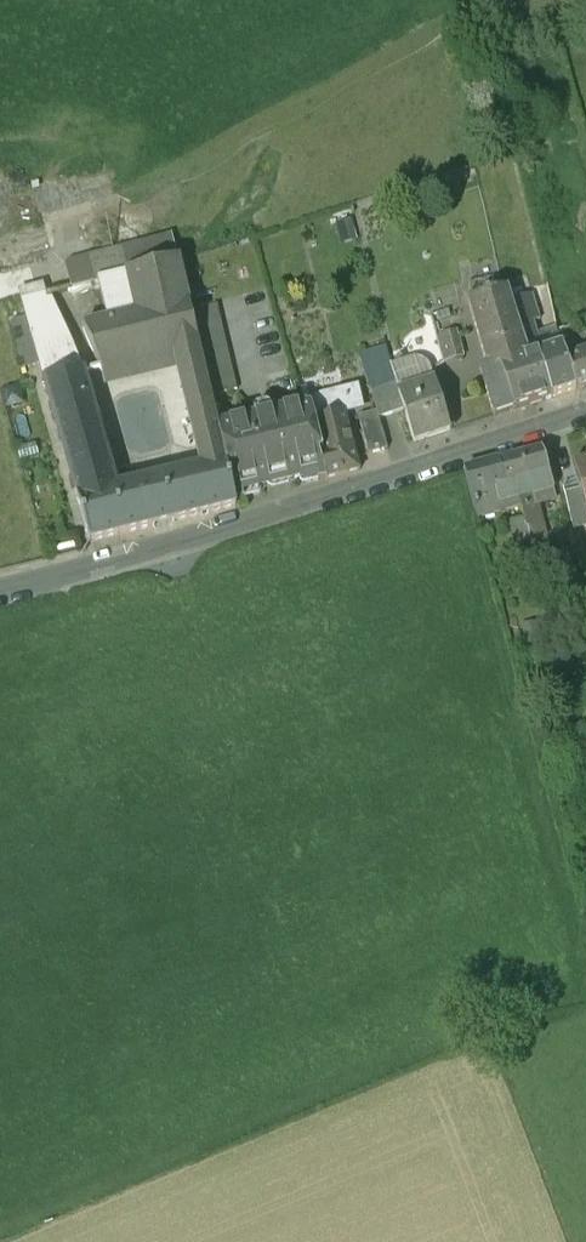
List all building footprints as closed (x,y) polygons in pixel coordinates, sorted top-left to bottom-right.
[(180,263),(128,276),(136,310),(137,317),(148,362),(174,356),(200,349),(191,312),(180,263)] [(514,310),(508,292),(470,303),(490,372),(501,369),(500,368),(530,358),(526,347),(514,310)] [(44,299),(22,305),(26,319),(48,313),(44,299)] [(534,304),(514,310),(526,347),(540,343),(533,322),(539,320),(534,304)] [(217,306),(191,312),(200,349),(211,397),(237,391),(217,306)] [(133,318),(84,331),(102,374),(148,362),(137,317),(133,318)] [(463,329),(442,330),(444,359),(465,358),(463,329)] [(566,335),(558,337),(562,347),(567,363),(580,358),(572,333),(566,335)] [(71,344),(36,352),(45,383),(84,375),(71,344)] [(562,347),(530,358),(544,401),(576,390),(567,363),(562,347)] [(200,349),(174,356),(198,448),(204,446),(221,442),(218,426),(211,397),(200,349)] [(567,363),(576,390),(585,387),(585,356),(580,358),(567,363)] [(530,358),(500,368),(501,369),(514,410),(544,401),(530,358)] [(84,375),(45,383),(50,402),(89,393),(84,375)] [(435,383),(401,394),(416,442),(450,431),(435,383)] [(396,388),(372,394),(382,432),(406,425),(396,388)] [(358,389),(311,400),(316,425),(345,417),(344,410),(362,405),(358,389)] [(117,490),(89,393),(50,402),(78,499),(117,490)] [(292,414),(256,422),(255,417),(218,426),(221,442),(226,463),(235,499),(244,497),(243,492),(317,474),(318,479),(326,477),(319,457),(325,455),(321,441),(321,442),(316,425),(311,407),(303,405),(290,408),(292,414)] [(345,417),(316,425),(321,442),(321,441),(325,455),(319,457),(326,477),(326,480),(359,471),(345,417)] [(382,440),(367,444),(373,467),(388,463),(382,440)] [(221,442),(204,446),(209,467),(226,463),(221,442)] [(541,451),(498,463),(505,487),(516,484),(519,498),(529,495),(552,488),(541,451)] [(572,466),(579,490),(585,517),(585,462),(572,466)] [(209,467),(162,479),(173,522),(237,507),(235,499),(226,463),(209,467)] [(498,463),(465,472),(478,518),(508,509),(521,504),(519,498),(516,484),(505,487),(498,463)] [(162,479),(143,483),(154,527),(173,522),(162,479)] [(117,490),(78,499),(90,543),(154,527),(143,483),(117,490)] [(564,494),(573,530),(585,527),(585,517),(579,490),(564,494)] [(536,520),(532,504),(531,504),(529,495),(519,498),(521,504),(528,528),(533,550),(548,546),(541,518),(536,520)] [(521,504),(508,509),(516,532),(528,528),(521,504)]
